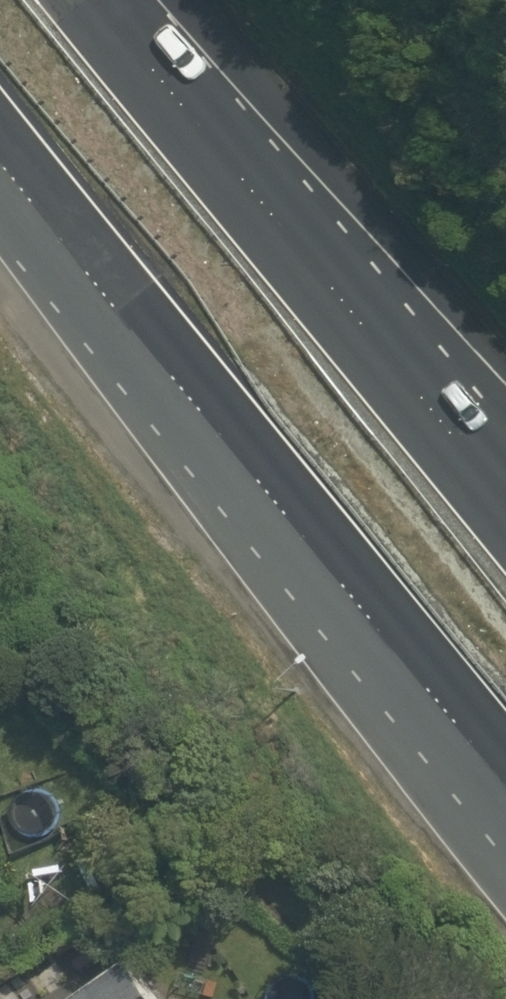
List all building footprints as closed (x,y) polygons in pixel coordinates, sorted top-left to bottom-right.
[(138,974),(107,998),(159,998),(138,974)]
